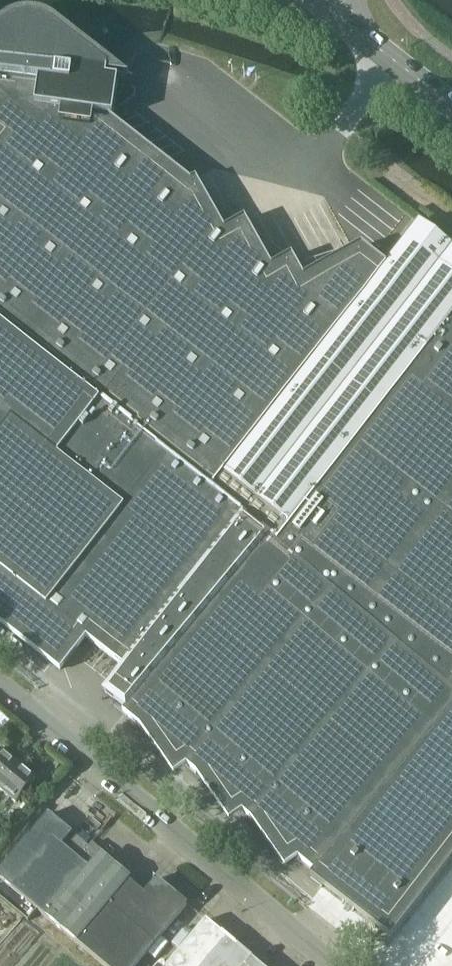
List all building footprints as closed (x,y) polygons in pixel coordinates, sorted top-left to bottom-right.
[(62,667),(86,636),(125,666),(108,686),(109,695),(127,709),(124,713),(141,726),(154,718),(186,765),(197,774),(210,762),(243,813),(253,821),(265,809),(300,860),(314,873),(315,874),(378,799),(451,712),(451,689),(446,685),(451,677),(451,250),(420,225),(388,268),(363,249),(358,245),(353,248),(356,253),(306,281),(294,260),(274,271),(246,223),(226,234),(197,183),(194,177),(186,181),(70,90),(71,89),(72,88),(70,87),(71,77),(73,77),(134,86),(58,26),(49,20),(39,17),(28,16),(18,18),(8,22),(0,28),(0,618),(62,667)] [(378,799),(451,858),(451,712),(378,799)] [(16,802),(36,778),(3,751),(2,752),(0,750),(0,789),(16,802)] [(314,873),(310,877),(391,940),(451,861),(451,858),(378,799),(315,874),(314,873)] [(0,872),(0,879),(19,894),(37,910),(56,925),(104,965),(136,965),(188,905),(157,879),(144,894),(89,847),(49,814),(0,872)] [(405,961),(411,965),(451,965),(451,901),(405,961)] [(206,920),(167,965),(261,965),(206,920)]
